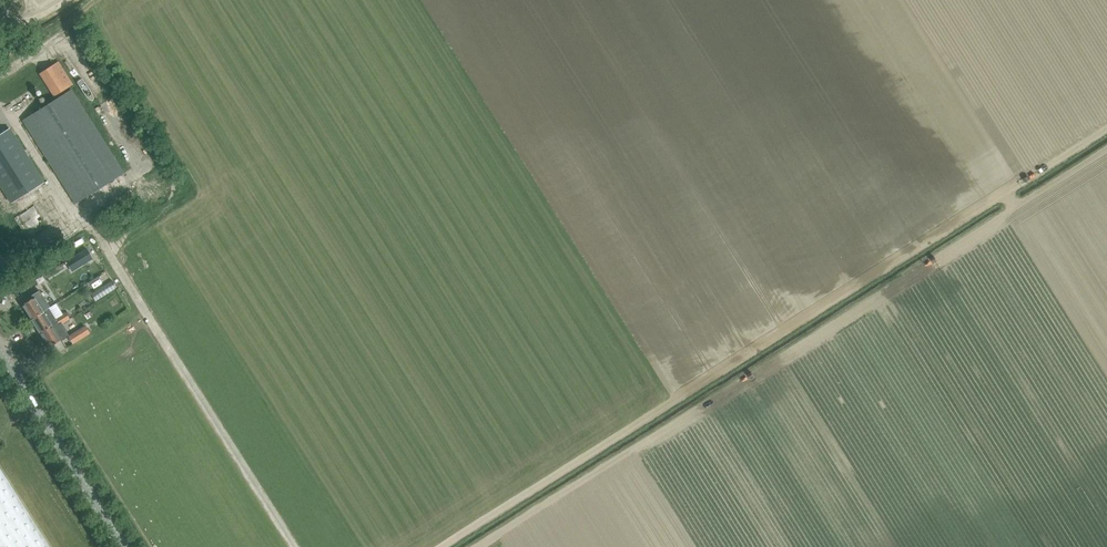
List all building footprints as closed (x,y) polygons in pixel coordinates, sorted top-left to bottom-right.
[(58,62),(39,73),(53,97),(72,85),(58,62)] [(71,90),(22,121),(75,203),(123,173),(71,90)] [(10,203),(43,182),(9,129),(0,135),(0,186),(10,203)] [(24,207),(40,198),(36,191),(20,199),(24,207)] [(70,255),(76,264),(93,254),(87,244),(70,255)] [(98,295),(116,287),(112,279),(94,287),(98,295)] [(48,308),(50,307),(39,290),(31,295),(33,298),(21,305),(31,319),(48,308)] [(57,322),(55,319),(48,308),(31,319),(39,333),(57,322)] [(64,322),(69,319),(65,312),(60,315),(64,322)] [(59,325),(64,322),(60,315),(55,319),(57,322),(39,333),(48,348),(60,341),(67,337),(59,325)] [(77,331),(81,338),(89,333),(85,326),(77,331)] [(0,470),(0,546),(49,546),(0,470)]
